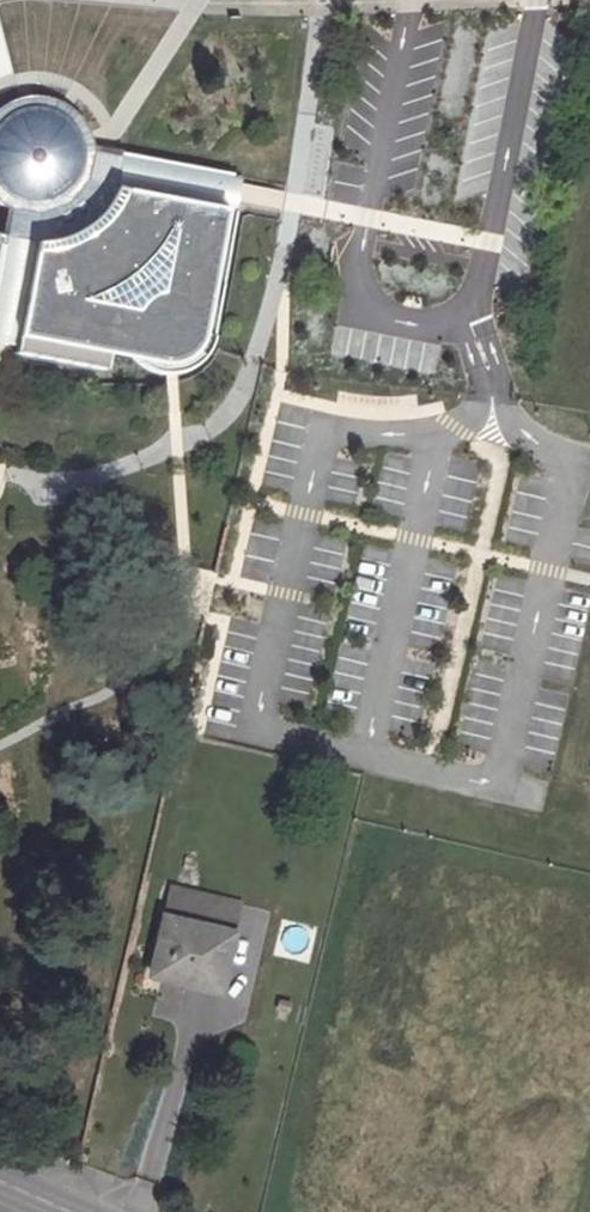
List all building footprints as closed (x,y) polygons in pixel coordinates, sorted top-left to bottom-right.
[(0,281),(0,338),(16,341),(14,355),(29,358),(81,369),(109,375),(125,310),(129,311),(127,318),(126,329),(126,337),(130,348),(133,354),(138,359),(142,362),(147,365),(154,368),(161,369),(167,370),(179,367),(186,365),(191,362),(196,358),(200,354),(204,348),(206,343),(208,336),(211,317),(216,299),(208,298),(228,180),(230,171),(115,152),(93,148),(93,144),(92,140),(90,134),(83,121),(79,116),(75,111),(67,105),(61,102),(54,99),(46,98),(38,97),(29,98),(22,99),(12,103),(3,108),(0,109),(0,202),(1,203),(8,208),(10,210),(12,210),(17,211),(12,239),(0,281)] [(8,208),(2,236),(12,239),(17,211),(12,210),(10,210),(8,208)] [(12,239),(2,236),(0,235),(0,281),(12,239)] [(14,355),(16,341),(0,338),(0,353),(14,355)] [(239,904),(172,888),(150,975),(185,983),(186,978),(219,986),(239,904)]
